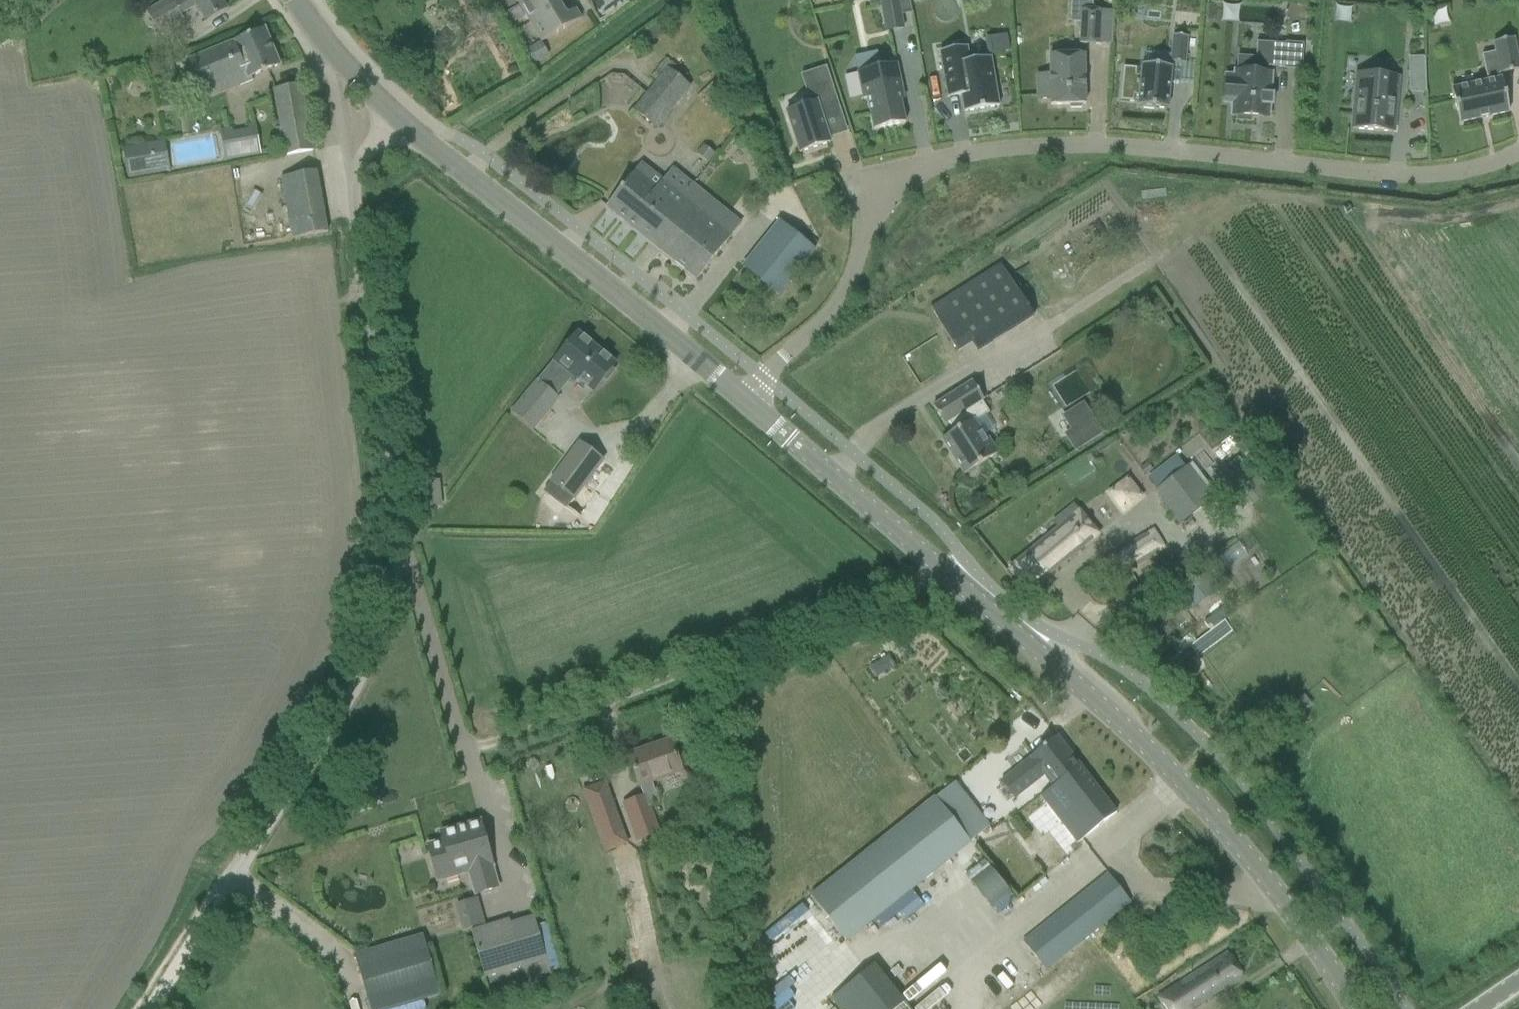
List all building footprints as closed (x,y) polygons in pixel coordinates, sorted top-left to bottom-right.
[(150,18),(151,18),(160,33),(184,19),(182,15),(196,6),(206,22),(209,20),(226,10),(220,0),(180,0),(150,18)] [(531,24),(560,7),(556,0),(530,0),(520,6),(531,24)] [(898,0),(886,0),(886,3),(881,4),(885,26),(890,25),(892,30),(903,28),(898,0)] [(560,7),(531,24),(542,43),(581,19),(575,9),(565,15),(560,7)] [(1112,44),(1114,12),(1091,11),(1090,22),(1081,22),(1080,44),(1100,45),(1100,43),(1112,44)] [(188,61),(201,92),(236,78),(240,86),(253,81),(251,78),(280,66),(264,29),(188,61)] [(1185,65),(1187,37),(1173,36),(1171,64),(1185,65)] [(1513,39),(1494,43),(1500,75),(1518,71),(1518,66),(1513,39)] [(1225,77),(1224,103),(1233,104),(1232,117),(1238,117),(1238,119),(1236,119),(1236,120),(1252,121),(1252,120),(1250,120),(1250,118),(1256,118),(1257,115),(1268,116),(1269,107),(1272,107),(1273,96),(1270,96),(1271,74),(1268,74),(1268,68),(1284,69),(1286,69),(1288,45),(1286,44),(1256,42),(1255,59),(1260,59),(1259,73),(1239,72),(1239,78),(1225,77)] [(999,107),(990,57),(969,61),(967,47),(940,51),(948,98),(961,96),(964,113),(999,107)] [(1085,105),(1084,55),(1050,55),(1050,75),(1037,75),(1038,100),(1051,100),(1051,106),(1069,105),(1070,109),(1082,109),(1083,105),(1085,105)] [(1426,91),(1425,59),(1410,60),(1411,92),(1426,91)] [(902,91),(896,64),(857,73),(863,100),(867,99),(874,130),(905,123),(898,92),(902,91)] [(1123,66),(1120,102),(1138,103),(1138,107),(1143,108),(1143,109),(1154,110),(1154,109),(1168,110),(1171,68),(1142,65),(1141,67),(1123,66)] [(667,68),(633,110),(657,129),(691,87),(667,68)] [(1395,92),(1397,78),(1397,77),(1358,73),(1358,75),(1356,100),(1354,100),(1353,113),(1355,113),(1353,129),(1353,130),(1392,133),(1393,132),(1388,132),(1389,116),(1395,117),(1397,93),(1395,92)] [(1509,113),(1501,79),(1451,90),(1459,124),(1509,113)] [(841,112),(831,82),(810,89),(815,102),(786,112),(800,153),(830,143),(822,119),(841,112)] [(313,151),(301,84),(274,89),(285,156),(313,151)] [(219,129),(225,162),(257,157),(251,124),(249,124),(249,129),(232,131),(232,127),(219,129)] [(123,147),(128,179),(170,171),(164,140),(123,147)] [(705,146),(698,154),(708,162),(714,154),(705,146)] [(619,192),(606,207),(649,241),(681,201),(683,197),(663,180),(662,181),(641,164),(635,171),(619,192)] [(281,177),(292,239),(328,233),(317,171),(281,177)] [(681,201),(649,241),(697,280),(729,239),(718,230),(727,218),(715,209),(706,221),(681,201)] [(779,222),(743,267),(781,298),(817,253),(779,222)] [(930,308),(958,352),(972,343),(978,353),(1033,318),(1000,265),(930,308)] [(614,364),(575,333),(552,361),(554,362),(537,382),(536,381),(511,411),(534,430),(558,399),(552,394),(569,374),(572,377),(574,376),(592,390),(602,378),(605,381),(613,371),(610,368),(614,364)] [(984,437),(975,422),(989,413),(982,401),(984,400),(972,382),(933,407),(944,425),(948,422),(954,432),(941,440),(964,475),(998,454),(986,435),(984,437)] [(1097,432),(1090,420),(1073,430),(1080,443),(1083,447),(1101,436),(1098,432),(1097,432)] [(551,482),(544,491),(568,508),(574,499),(603,461),(579,444),(551,482)] [(1157,489),(1153,492),(1180,525),(1215,499),(1188,465),(1185,468),(1176,456),(1149,477),(1157,489)] [(1147,464),(1141,469),(1146,475),(1152,471),(1147,464)] [(1106,488),(1116,510),(1144,498),(1135,476),(1106,488)] [(416,483),(418,499),(417,487),(419,509),(441,507),(438,481),(416,483)] [(567,518),(588,529),(598,511),(576,500),(567,518)] [(1029,592),(1098,535),(1075,507),(1054,524),(1058,529),(1010,568),(1029,592)] [(1099,564),(1111,582),(1165,549),(1153,530),(1099,564)] [(1175,597),(1186,613),(1218,590),(1206,574),(1175,597)] [(880,661),(869,668),(875,677),(885,671),(880,661)] [(1020,767),(1001,781),(1014,798),(1031,785),(1043,776),(1052,787),(1041,796),(1067,829),(1077,843),(1101,826),(1116,813),(1057,736),(1030,758),(1030,759),(1020,767)] [(659,803),(651,781),(681,771),(670,741),(654,747),(654,749),(645,752),(645,750),(629,756),(644,798),(625,805),(637,840),(657,833),(648,807),(659,803)] [(954,781),(811,896),(845,940),(989,825),(954,781)] [(583,791),(604,852),(626,845),(605,784),(583,791)] [(356,799),(360,811),(371,807),(368,796),(356,799)] [(427,846),(436,877),(468,868),(475,895),(498,888),(492,867),(493,867),(480,822),(440,833),(443,841),(427,846)] [(997,912),(1014,896),(982,861),(964,878),(997,912)] [(1107,875),(1023,942),(1045,970),(1130,903),(1107,875)] [(471,932),(485,978),(523,966),(509,920),(471,932)] [(370,1008),(392,1008),(440,995),(423,936),(354,956),(370,1008)] [(1228,953),(1178,985),(1158,998),(1165,1008),(1191,1008),(1192,1008),(1194,1008),(1243,977),(1228,953)] [(874,965),(831,999),(839,1008),(909,1008),(874,965)]
